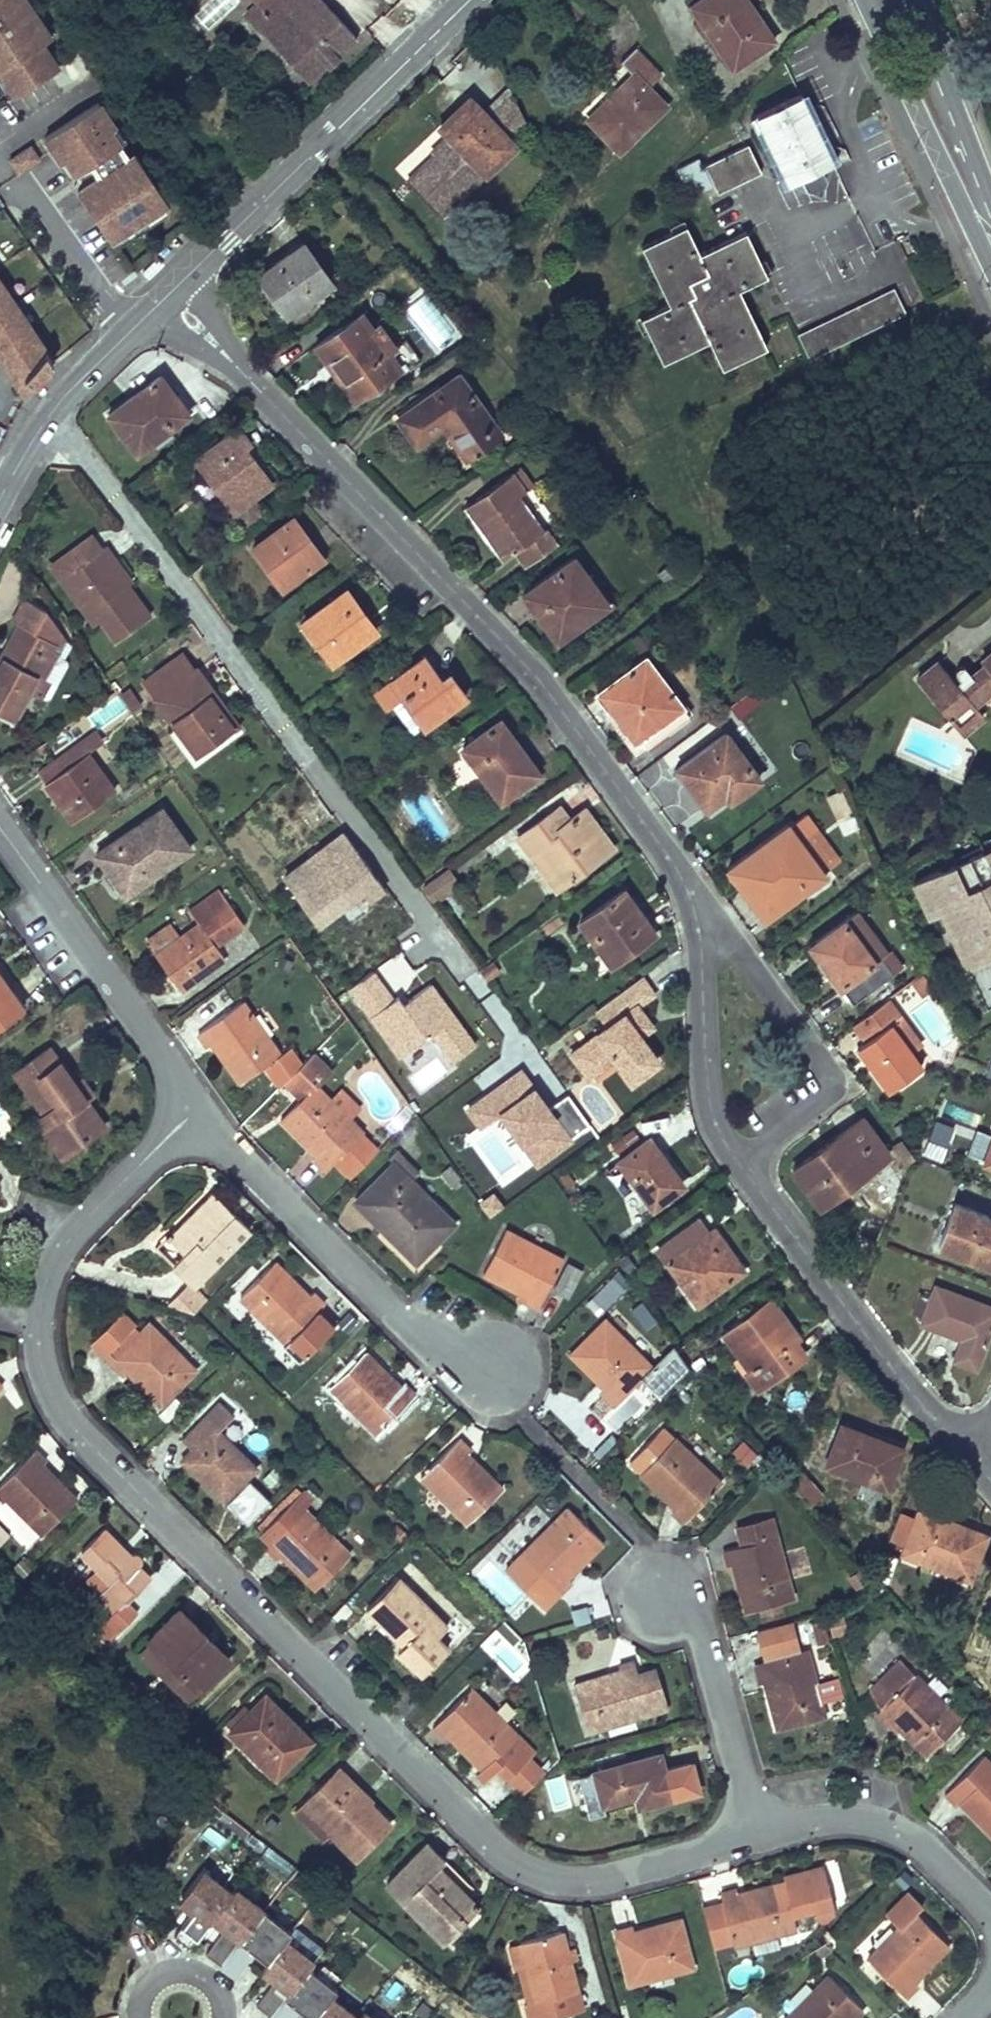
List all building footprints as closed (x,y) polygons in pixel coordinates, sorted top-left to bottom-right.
[(27,0),(0,0),(0,84),(13,104),(60,73),(44,49),(54,42),(27,0)] [(204,1),(221,18),(230,10),(225,4),(229,0),(205,0),(204,1)] [(309,82),(357,38),(322,0),(261,0),(246,13),(309,82)] [(774,40),(749,3),(740,9),(734,0),(698,0),(690,5),(733,68),(774,40)] [(749,3),(747,0),(734,0),(740,9),(749,3)] [(588,118),(619,150),(665,105),(647,87),(661,74),(635,47),(620,61),(633,74),(588,118)] [(507,85),(481,110),(487,116),(511,93),(507,85)] [(529,130),(511,93),(487,116),(481,110),(469,96),(446,118),(455,128),(448,134),(432,150),(435,153),(406,181),(440,216),(529,130)] [(832,159),(800,94),(756,116),(787,181),(799,175),(803,173),(801,179),(804,186),(815,190),(818,188),(822,186),(826,176),(823,169),(816,167),(821,165),(832,159)] [(135,158),(130,162),(123,151),(128,147),(103,108),(45,145),(71,185),(90,172),(98,183),(77,196),(113,251),(171,213),(135,158)] [(455,128),(446,118),(439,125),(448,134),(455,128)] [(7,156),(15,173),(41,161),(33,144),(7,156)] [(704,165),(717,193),(761,172),(748,144),(704,165)] [(676,236),(689,230),(686,224),(673,231),(676,236)] [(647,330),(662,362),(709,340),(719,363),(732,356),(735,362),(766,347),(739,288),(762,278),(755,265),(761,262),(746,231),(699,253),(689,230),(676,236),(673,231),(641,246),(669,304),(646,315),(652,328),(647,330)] [(270,290),(287,313),(332,280),(304,241),(265,269),(277,286),(270,290)] [(767,275),(761,262),(755,265),(762,278),(767,275)] [(141,272),(148,279),(155,271),(148,264),(141,272)] [(258,274),(270,290),(277,286),(265,269),(258,274)] [(53,360),(0,282),(0,370),(22,401),(53,360)] [(797,334),(809,359),(905,312),(893,288),(797,334)] [(361,313),(315,346),(327,363),(336,357),(362,394),(409,361),(397,344),(394,347),(378,324),(372,328),(361,313)] [(641,317),(647,330),(652,328),(646,315),(641,317)] [(722,368),(735,362),(732,356),(719,363),(722,368)] [(336,357),(327,363),(353,400),(362,394),(336,357)] [(136,452),(172,425),(169,421),(178,414),(164,396),(171,390),(159,374),(107,414),(136,452)] [(459,374),(398,418),(417,445),(444,426),(450,421),(472,452),(504,429),(491,410),(487,413),(459,374)] [(172,425),(188,412),(171,390),(164,396),(178,414),(169,421),(172,425)] [(466,456),(472,452),(450,421),(444,426),(466,456)] [(250,442),(239,427),(195,460),(233,512),(234,511),(252,498),(271,484),(244,447),(250,442)] [(520,466),(513,471),(517,476),(523,471),(520,466)] [(464,506),(502,559),(513,551),(525,567),(557,544),(545,527),(543,529),(519,494),(533,484),(523,471),(517,476),(513,471),(464,506)] [(252,498),(234,511),(245,525),(262,512),(252,498)] [(154,507),(144,514),(154,527),(164,520),(154,507)] [(282,587),(318,561),(300,536),(304,533),(293,518),(253,547),(282,587)] [(0,538),(0,543),(4,545),(11,532),(5,528),(0,538)] [(318,561),(327,554),(309,530),(304,533),(300,536),(318,561)] [(61,578),(101,548),(91,536),(51,565),(61,578)] [(116,641),(150,616),(127,585),(111,563),(116,560),(105,545),(101,548),(61,578),(72,593),(78,589),(100,618),(116,641)] [(551,622),(561,636),(606,603),(573,557),(522,594),(545,627),(551,622)] [(132,582),(116,560),(111,563),(127,585),(132,582)] [(78,589),(72,593),(94,623),(100,618),(78,589)] [(376,630),(347,590),(302,622),(331,663),(376,630)] [(34,634),(47,611),(25,599),(12,621),(18,624),(34,634)] [(47,611),(34,634),(18,624),(1,655),(0,657),(0,716),(15,725),(33,693),(54,654),(60,657),(61,655),(60,654),(68,641),(47,611)] [(545,627),(555,640),(561,636),(551,622),(545,627)] [(980,659),(983,663),(971,674),(965,667),(965,666),(964,666),(964,665),(963,665),(962,665),(961,665),(960,665),(959,665),(958,665),(957,666),(956,667),(955,668),(955,669),(955,670),(955,671),(955,672),(955,673),(956,673),(956,674),(957,675),(953,679),(938,660),(916,678),(961,732),(982,714),(973,702),(990,687),(990,650),(980,659)] [(54,654),(33,693),(49,702),(53,701),(72,667),(70,663),(60,657),(54,654)] [(213,701),(217,698),(196,668),(194,670),(182,654),(144,682),(197,754),(233,728),(213,701)] [(681,705),(645,655),(596,691),(610,709),(614,706),(638,737),(681,705)] [(423,726),(465,695),(455,680),(446,687),(441,679),(423,656),(372,693),(385,710),(392,705),(402,697),(423,726)] [(789,676),(782,667),(769,677),(775,686),(789,676)] [(441,679),(446,687),(455,680),(449,673),(441,679)] [(122,695),(133,710),(140,705),(130,690),(122,695)] [(413,734),(423,726),(402,697),(392,705),(413,734)] [(237,725),(217,698),(213,701),(233,728),(237,725)] [(633,741),(638,737),(614,706),(610,709),(633,741)] [(462,747),(500,799),(535,774),(516,748),(518,747),(498,720),(462,747)] [(82,739),(89,750),(101,742),(94,731),(82,739)] [(759,778),(725,732),(677,768),(706,807),(725,793),(736,785),(741,792),(759,778)] [(45,781),(72,820),(113,791),(86,752),(89,750),(82,739),(61,754),(68,765),(45,781)] [(68,765),(61,754),(37,771),(45,781),(68,765)] [(121,802),(142,788),(138,782),(117,796),(121,802)] [(730,800),(741,792),(736,785),(725,793),(730,800)] [(843,832),(858,825),(842,789),(827,796),(843,832)] [(190,848),(162,807),(96,853),(119,886),(146,868),(143,864),(150,858),(158,870),(190,848)] [(557,807),(548,814),(558,827),(567,820),(557,807)] [(544,872),(556,889),(612,847),(584,808),(567,820),(558,827),(548,814),(517,836),(531,855),(539,850),(551,866),(544,872)] [(787,823),(727,868),(759,912),(781,896),(786,903),(825,874),(823,872),(839,860),(805,814),(789,826),(787,823)] [(384,888),(344,832),(284,877),(318,924),(362,890),(369,899),(384,888)] [(959,950),(990,935),(990,838),(908,874),(927,913),(939,907),(959,950)] [(551,866),(539,850),(531,855),(544,872),(551,866)] [(124,894),(158,870),(150,858),(143,864),(146,868),(119,886),(124,894)] [(423,887),(432,900),(458,881),(449,868),(423,887)] [(154,954),(180,989),(224,957),(215,943),(243,923),(217,888),(188,909),(198,923),(179,937),(169,923),(146,940),(156,953),(154,954)] [(652,929),(623,889),(579,920),(592,938),(595,936),(612,959),(652,929)] [(369,899),(362,890),(318,924),(324,933),(369,899)] [(764,919),(786,903),(781,896),(759,912),(764,919)] [(856,911),(809,945),(852,1003),(893,973),(880,956),(886,952),(856,911)] [(880,956),(893,973),(902,967),(889,950),(886,952),(880,956)] [(492,963),(480,972),(486,980),(499,971),(492,963)] [(398,993),(408,1007),(449,977),(439,964),(398,993)] [(922,974),(913,981),(920,991),(930,984),(922,974)] [(0,976),(0,996),(9,989),(0,976)] [(653,994),(639,977),(596,1009),(608,1025),(570,1053),(586,1074),(613,1055),(631,1079),(657,1060),(646,1045),(635,1030),(648,1020),(637,1006),(653,994)] [(12,1013),(21,1006),(9,989),(0,996),(12,1013)] [(12,1013),(0,996),(0,1021),(12,1013)] [(887,999),(853,1024),(866,1040),(857,1047),(889,1090),(921,1066),(911,1053),(890,1024),(900,1016),(887,999)] [(264,1065),(280,1086),(284,1081),(293,1072),(280,1054),(242,1000),(198,1031),(208,1045),(212,1042),(216,1039),(221,1046),(217,1049),(240,1081),(264,1065)] [(921,1045),(900,1016),(890,1024),(911,1053),(921,1045)] [(659,1035),(648,1020),(635,1030),(646,1045),(659,1035)] [(212,1042),(217,1049),(221,1046),(216,1039),(212,1042)] [(75,1083),(50,1047),(15,1072),(44,1114),(36,1120),(48,1137),(57,1132),(70,1150),(105,1125),(85,1098),(75,1083)] [(293,1072),(302,1063),(290,1047),(280,1054),(293,1072)] [(293,1072),(284,1081),(302,1098),(281,1119),(310,1148),(313,1144),(319,1150),(316,1154),(312,1157),(323,1168),(333,1158),(346,1171),(372,1145),(360,1132),(362,1131),(349,1118),(360,1107),(342,1088),(330,1099),(315,1084),(330,1070),(312,1053),(302,1063),(293,1072)] [(523,1066),(462,1107),(481,1136),(474,1141),(482,1152),(505,1136),(527,1168),(571,1138),(523,1066)] [(75,1083),(85,1098),(93,1093),(82,1078),(75,1083)] [(571,1094),(552,1105),(571,1137),(590,1126),(571,1094)] [(840,1133),(861,1117),(850,1101),(829,1117),(840,1133)] [(20,1114),(14,1118),(20,1127),(26,1123),(20,1114)] [(819,1205),(888,1154),(861,1117),(840,1133),(792,1168),(819,1205)] [(610,1142),(618,1153),(639,1138),(631,1127),(610,1142)] [(61,1156),(70,1150),(57,1132),(48,1137),(61,1156)] [(652,1205),(681,1183),(647,1137),(617,1159),(630,1175),(622,1182),(627,1190),(636,1184),(652,1205)] [(927,1139),(923,1153),(941,1159),(946,1145),(927,1139)] [(906,1163),(915,1157),(902,1140),(893,1146),(906,1163)] [(313,1144),(310,1148),(316,1154),(319,1150),(313,1144)] [(393,1162),(410,1179),(418,1171),(395,1148),(387,1156),(393,1162)] [(393,1227),(388,1233),(416,1260),(453,1221),(410,1179),(393,1162),(360,1195),(393,1227)] [(565,1170),(558,1175),(567,1187),(574,1182),(565,1170)] [(173,1263),(193,1283),(196,1279),(198,1281),(250,1229),(212,1191),(168,1235),(185,1251),(173,1263)] [(360,1195),(355,1200),(388,1233),(393,1227),(360,1195)] [(990,1265),(990,1217),(954,1203),(938,1245),(990,1265)] [(697,1302),(743,1270),(730,1253),(724,1257),(707,1233),(698,1221),(659,1250),(697,1302)] [(562,1258),(504,1229),(482,1272),(518,1290),(520,1286),(528,1290),(523,1299),(538,1306),(562,1258)] [(724,1257),(730,1253),(713,1229),(707,1233),(724,1257)] [(626,1254),(618,1259),(626,1270),(634,1264),(626,1254)] [(303,1290),(274,1261),(233,1302),(280,1348),(283,1345),(298,1360),(333,1326),(317,1310),(321,1306),(324,1303),(312,1292),(309,1296),(305,1299),(299,1293),(303,1290)] [(581,1268),(567,1261),(553,1289),(567,1296),(581,1268)] [(596,1312),(624,1288),(614,1276),(586,1301),(596,1312)] [(172,1300),(190,1316),(207,1298),(190,1282),(172,1300)] [(528,1290),(520,1286),(518,1290),(516,1295),(523,1299),(528,1290)] [(975,1366),(990,1324),(990,1307),(936,1286),(932,1297),(920,1293),(913,1312),(924,1316),(922,1322),(963,1338),(955,1359),(975,1366)] [(309,1296),(303,1290),(299,1293),(305,1299),(309,1296)] [(747,1374),(759,1390),(805,1355),(794,1341),(777,1317),(781,1314),(771,1299),(724,1334),(752,1371),(747,1374)] [(321,1306),(317,1310),(333,1326),(336,1322),(334,1320),(321,1306)] [(351,1337),(364,1324),(347,1307),(334,1320),(336,1322),(351,1337)] [(161,1404),(195,1370),(149,1324),(141,1332),(121,1313),(92,1342),(105,1355),(109,1351),(115,1357),(111,1361),(123,1373),(130,1366),(136,1372),(132,1375),(161,1404)] [(799,1337),(781,1314),(777,1317),(794,1341),(799,1337)] [(650,1365),(604,1319),(570,1353),(598,1382),(602,1378),(608,1384),(604,1388),(601,1391),(612,1403),(650,1365)] [(674,1349),(642,1373),(657,1392),(689,1368),(674,1349)] [(109,1351),(105,1355),(111,1361),(115,1357),(109,1351)] [(377,1431),(414,1393),(403,1382),(399,1386),(365,1351),(330,1386),(377,1431)] [(608,1384),(602,1378),(598,1382),(604,1388),(608,1384)] [(590,1401),(618,1430),(656,1394),(643,1380),(613,1408),(598,1393),(590,1401)] [(220,1400),(215,1405),(225,1414),(230,1409),(220,1400)] [(188,1465),(223,1499),(255,1467),(214,1426),(225,1415),(225,1414),(215,1405),(215,1404),(181,1439),(192,1450),(197,1455),(188,1465)] [(877,1437),(840,1423),(825,1463),(886,1486),(899,1449),(876,1440),(877,1437)] [(662,1427),(628,1462),(669,1500),(672,1497),(679,1503),(675,1506),(672,1510),(683,1521),(720,1482),(662,1427)] [(876,1440),(899,1449),(901,1446),(877,1437),(876,1440)] [(458,1438),(420,1476),(467,1522),(502,1488),(467,1453),(470,1450),(458,1438)] [(731,1453),(748,1468),(759,1454),(743,1440),(731,1453)] [(42,1532),(76,1498),(48,1470),(44,1473),(38,1467),(45,1460),(34,1449),(0,1482),(0,1491),(42,1532)] [(188,1465),(197,1455),(192,1450),(182,1459),(188,1465)] [(821,1495),(797,1468),(791,1484),(810,1505),(821,1495)] [(287,1560),(316,1588),(350,1554),(304,1508),(312,1500),(303,1490),(260,1533),(270,1542),(266,1546),(278,1558),(285,1550),(291,1556),(287,1560)] [(672,1497),(669,1500),(675,1506),(679,1503),(672,1497)] [(602,1542),(567,1507),(510,1564),(526,1579),(536,1569),(559,1591),(570,1580),(567,1577),(602,1542)] [(903,1552),(968,1577),(984,1535),(919,1510),(916,1517),(908,1538),(905,1545),(903,1552)] [(905,1545),(908,1538),(916,1517),(900,1511),(889,1539),(905,1545)] [(727,1564),(732,1563),(737,1562),(739,1570),(735,1571),(745,1610),(792,1597),(769,1515),(736,1524),(742,1544),(723,1549),(727,1564)] [(10,1533),(0,1523),(0,1542),(10,1533)] [(129,1556),(102,1529),(79,1552),(95,1568),(110,1582),(99,1593),(96,1595),(112,1611),(92,1631),(105,1644),(136,1613),(126,1602),(150,1578),(138,1566),(139,1565),(139,1564),(140,1563),(140,1562),(140,1561),(140,1560),(140,1559),(139,1558),(139,1557),(137,1556),(136,1555),(135,1555),(134,1555),(133,1554),(132,1555),(131,1555),(130,1556),(129,1556)] [(897,1557),(885,1552),(875,1576),(888,1581),(897,1557)] [(99,1593),(110,1582),(95,1568),(85,1578),(99,1593)] [(849,1576),(856,1587),(867,1580),(860,1569),(849,1576)] [(399,1576),(366,1608),(402,1645),(398,1650),(421,1673),(439,1655),(427,1644),(437,1635),(447,1625),(399,1576)] [(571,1609),(575,1625),(591,1621),(587,1606),(571,1609)] [(229,1657),(179,1608),(148,1639),(198,1688),(229,1657)] [(841,1614),(827,1618),(833,1639),(847,1635),(841,1614)] [(816,1644),(828,1641),(822,1619),(810,1622),(816,1644)] [(755,1629),(763,1659),(801,1649),(793,1620),(755,1629)] [(437,1635),(427,1644),(439,1655),(448,1646),(437,1635)] [(198,1688),(148,1639),(138,1650),(187,1699),(198,1688)] [(823,1714),(806,1651),(754,1665),(759,1680),(763,1679),(768,1678),(770,1686),(766,1688),(776,1726),(823,1714)] [(901,1722),(898,1725),(926,1753),(960,1719),(899,1659),(868,1690),(883,1704),(876,1711),(888,1723),(891,1719),(895,1716),(901,1722)] [(587,1730),(667,1706),(656,1669),(638,1674),(634,1660),(618,1665),(620,1669),(573,1684),(587,1730)] [(534,1752),(470,1688),(432,1726),(444,1738),(451,1731),(457,1737),(453,1740),(481,1768),(477,1772),(485,1779),(498,1767),(523,1793),(545,1773),(530,1756),(534,1752)] [(275,1774),(311,1739),(265,1694),(229,1729),(275,1774)] [(901,1722),(895,1716),(891,1719),(898,1725),(901,1722)] [(671,1796),(660,1753),(594,1771),(603,1803),(630,1796),(629,1793),(635,1791),(639,1805),(671,1796)] [(965,1807),(990,1833),(990,1764),(982,1755),(971,1766),(958,1779),(944,1793),(955,1804),(959,1801),(962,1797),(969,1804),(965,1807)] [(950,1771),(958,1779),(971,1766),(963,1758),(950,1771)] [(356,1856),(390,1822),(362,1794),(364,1792),(339,1767),(303,1803),(328,1828),(356,1856)] [(969,1804),(962,1797),(959,1801),(965,1807),(969,1804)] [(328,1828),(303,1803),(296,1810),(321,1835),(328,1828)] [(443,1858),(427,1841),(386,1883),(442,1939),(465,1917),(460,1913),(473,1900),(456,1884),(437,1864),(443,1858)] [(463,1877),(443,1858),(437,1864),(456,1884),(463,1877)] [(735,1888),(720,1892),(722,1902),(702,1908),(711,1941),(731,1936),(733,1944),(751,1939),(754,1953),(779,1946),(776,1933),(796,1928),(793,1914),(833,1904),(823,1865),(783,1876),(784,1881),(736,1893),(735,1888)] [(211,1918),(231,1893),(202,1870),(179,1900),(192,1911),(173,1936),(188,1948),(211,1918)] [(220,1964),(262,1910),(235,1888),(231,1893),(211,1918),(224,1929),(205,1953),(220,1964)] [(899,1926),(868,1956),(905,1995),(917,1983),(910,1976),(916,1970),(919,1974),(948,1946),(915,1912),(923,1904),(909,1891),(886,1913),(899,1926)] [(477,1905),(473,1900),(460,1913),(465,1917),(477,1905)] [(267,1962),(284,1940),(290,1932),(262,1910),(220,1964),(235,1976),(254,1952),(267,1962)] [(629,1983),(692,1965),(679,1919),(640,1929),(641,1934),(633,1936),(631,1927),(615,1931),(629,1983)] [(562,1930),(520,1941),(537,2000),(527,2002),(532,2017),(546,2017),(571,2011),(565,1992),(578,1988),(570,1959),(568,1953),(566,1947),(562,1930)] [(819,1936),(824,1941),(831,1935),(825,1930),(819,1936)] [(270,2016),(308,1968),(312,1962),(284,1940),(267,1962),(261,1970),(274,1980),(255,2004),(270,2016)] [(537,2000),(520,1941),(510,1944),(516,1968),(518,1968),(527,2002),(537,2000)] [(831,1949),(824,1941),(814,1948),(820,1956),(831,1949)] [(568,1953),(570,1959),(577,1957),(574,1945),(566,1947),(568,1953)] [(335,1990),(308,1968),(270,2016),(268,2017),(292,2017),(299,2010),(309,2017),(313,2017),(329,1998),(335,1990)] [(863,2009),(829,1975),(785,2017),(854,2017),(863,2009)] [(565,1992),(571,2011),(583,2008),(578,1988),(565,1992)] [(329,1998),(313,2017),(355,2017),(329,1998)]
